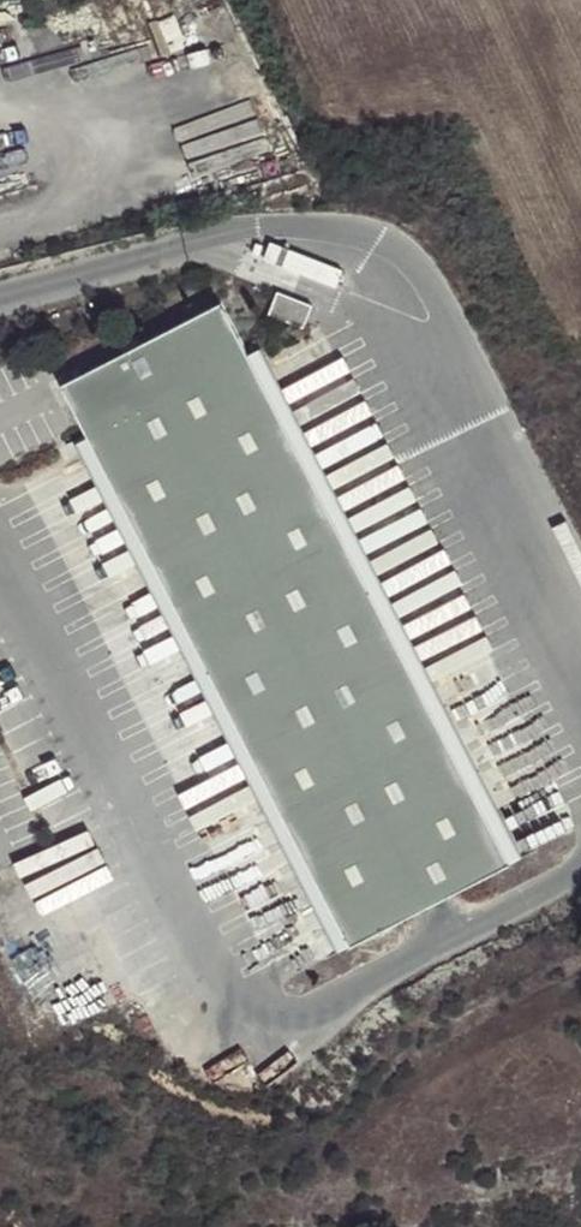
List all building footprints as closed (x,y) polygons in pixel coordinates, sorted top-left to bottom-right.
[(298,321),(306,299),(272,285),(263,307),(298,321)] [(71,394),(353,952),(520,865),(222,313),(71,394)]
